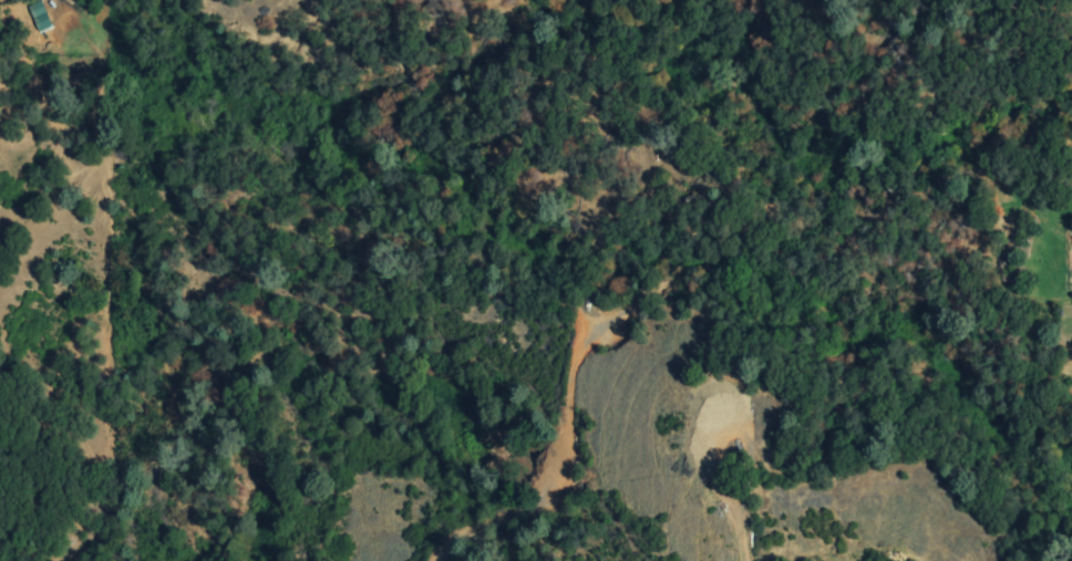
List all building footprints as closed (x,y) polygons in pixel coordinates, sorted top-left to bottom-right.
[(50,25),(40,1),(26,7),(36,30),(50,25)]
